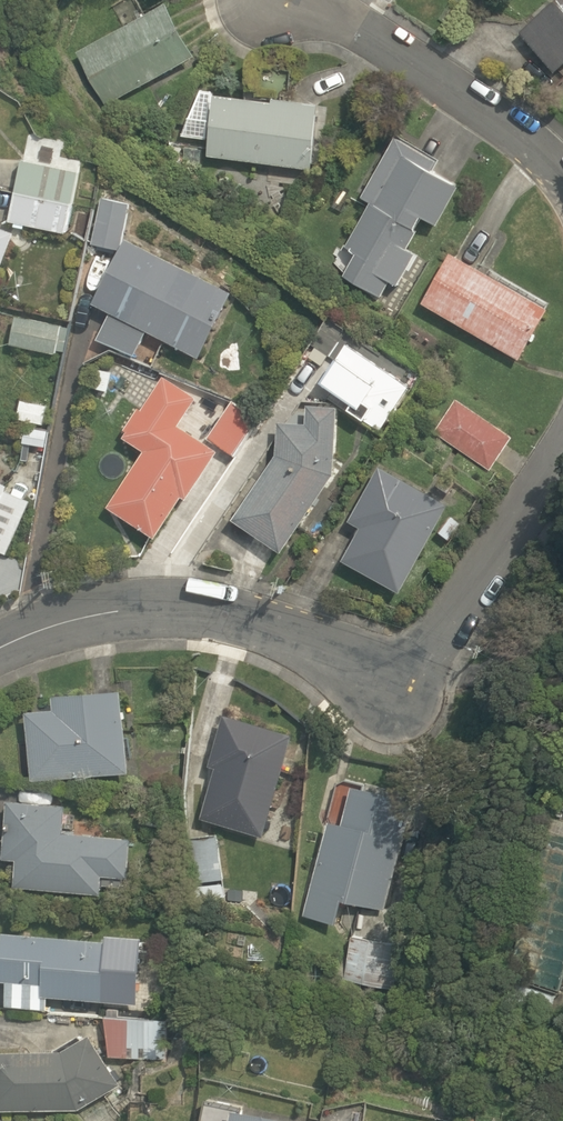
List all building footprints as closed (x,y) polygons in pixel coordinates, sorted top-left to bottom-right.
[(555,72),(562,64),(562,0),(554,0),(520,30),(555,72)] [(196,54),(167,1),(77,52),(107,107),(196,54)] [(214,92),(208,155),(311,169),(319,102),(273,96),(273,100),(214,92)] [(421,216),(437,225),(460,185),(432,169),(437,158),(396,135),(362,195),(371,201),(345,246),(352,249),(351,251),(355,253),(344,275),(381,297),(390,281),(398,286),(415,253),(407,248),(417,230),(415,226),(421,216)] [(21,159),(15,191),(72,203),(78,171),(21,159)] [(72,203),(15,191),(9,221),(14,222),(14,226),(24,228),(25,224),(66,233),(72,203)] [(92,243),(119,249),(129,202),(101,196),(92,243)] [(0,227),(0,269),(14,232),(0,227)] [(231,291),(126,239),(92,303),(110,313),(98,338),(134,356),(146,330),(200,357),(231,291)] [(451,251),(422,302),(519,359),(548,307),(451,251)] [(62,327),(62,325),(15,315),(10,344),(56,353),(57,350),(64,352),(69,328),(62,327)] [(381,430),(408,385),(346,343),(319,381),(351,402),(347,408),(381,430)] [(107,391),(112,372),(96,368),(92,388),(107,391)] [(218,450),(179,425),(196,397),(164,376),(142,409),(139,406),(124,429),(127,431),(123,437),(144,451),(108,506),(155,538),(182,496),(187,499),(218,450)] [(457,398),(434,432),(490,470),(513,436),(457,398)] [(16,419),(44,425),(48,406),(21,400),(16,419)] [(232,400),(207,438),(235,456),(261,418),(232,400)] [(233,518),(281,552),(334,474),(338,406),(307,404),(305,424),(278,422),(277,454),(233,518)] [(46,447),(49,430),(25,427),(22,443),(46,447)] [(400,591),(449,502),(379,465),(349,520),(360,527),(342,560),(400,591)] [(7,554),(30,500),(5,490),(8,483),(0,480),(0,551),(7,554)] [(129,769),(121,686),(53,692),(54,707),(26,709),(31,778),(129,769)] [(200,817),(264,835),(294,732),(225,711),(209,764),(215,765),(200,817)] [(342,823),(328,819),(304,913),(336,922),(343,898),(385,908),(413,799),(351,783),(342,823)] [(65,831),(67,802),(8,797),(3,857),(16,858),(13,886),(100,894),(102,874),(130,876),(133,836),(65,831)] [(225,879),(217,832),(185,837),(193,884),(225,879)] [(4,928),(0,971),(0,978),(7,979),(5,1005),(47,1009),(47,994),(137,1003),(139,972),(115,969),(116,957),(111,956),(113,939),(4,928)] [(402,943),(351,935),(344,980),(395,989),(402,943)] [(165,1019),(106,1014),(110,1055),(162,1060),(165,1019)] [(90,1033),(62,1049),(0,1050),(0,1109),(80,1108),(121,1083),(90,1033)] [(300,1120),(233,1104),(229,1120),(300,1120)]
